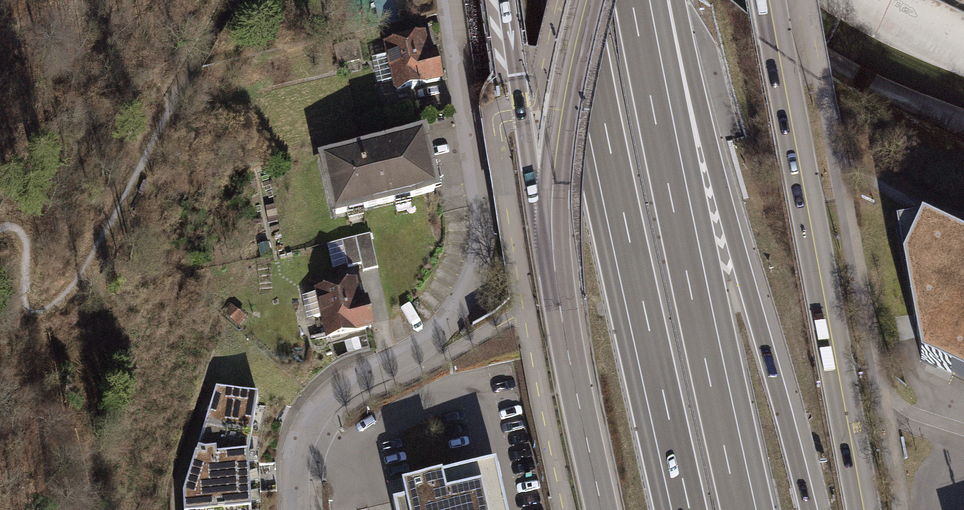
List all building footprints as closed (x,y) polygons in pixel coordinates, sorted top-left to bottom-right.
[(428,49),(424,32),(382,41),(386,57),(379,58),(384,80),(392,78),(394,90),(441,81),(434,48),(428,49)] [(352,38),(331,43),(336,65),(357,60),(352,38)] [(320,161),(334,218),(437,194),(424,137),(320,161)] [(923,219),(898,224),(923,359),(963,379),(963,239),(923,219)] [(374,268),(367,234),(341,240),(347,265),(359,262),(361,271),(374,268)] [(352,282),(313,291),(325,341),(371,330),(364,300),(357,302),(352,282)] [(260,397),(218,388),(184,499),(185,509),(252,509),(249,460),(260,397)] [(485,465),(402,484),(405,497),(393,499),(396,509),(495,509),(485,465)]
